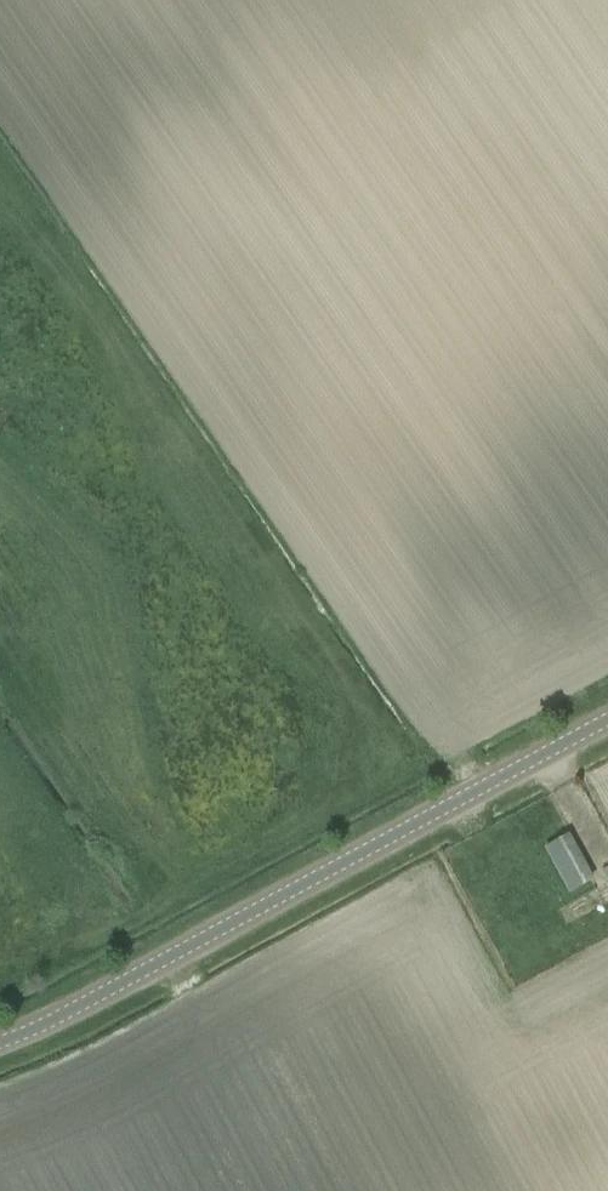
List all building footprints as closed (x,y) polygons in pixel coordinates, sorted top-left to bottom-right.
[(573,893),(597,876),(566,831),(542,847),(573,893)]
